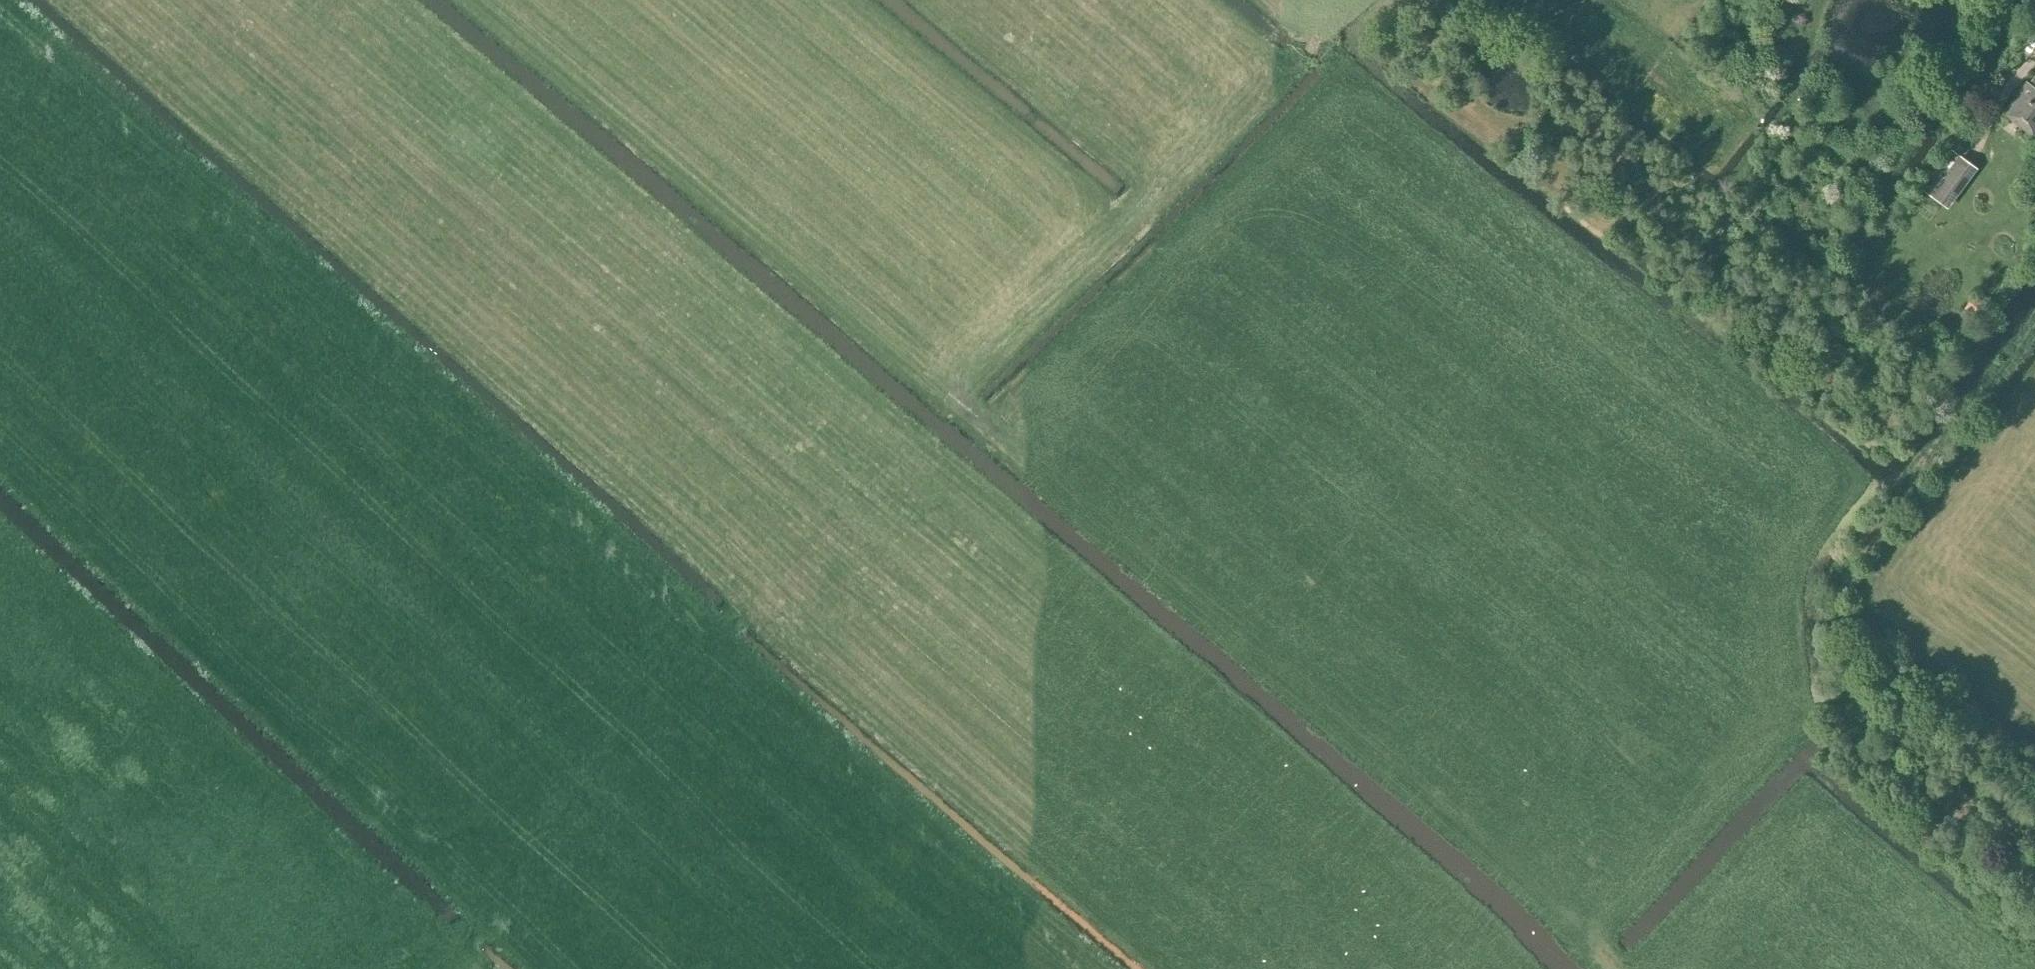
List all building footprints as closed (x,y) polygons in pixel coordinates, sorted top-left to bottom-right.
[(2027,82),(2003,114),(2034,138),(2034,77),(2030,84),(2027,82)] [(1943,204),(1973,165),(1952,150),(1923,190),(1943,204)] [(1964,308),(1974,316),(1985,302),(1976,294),(1964,308)]
